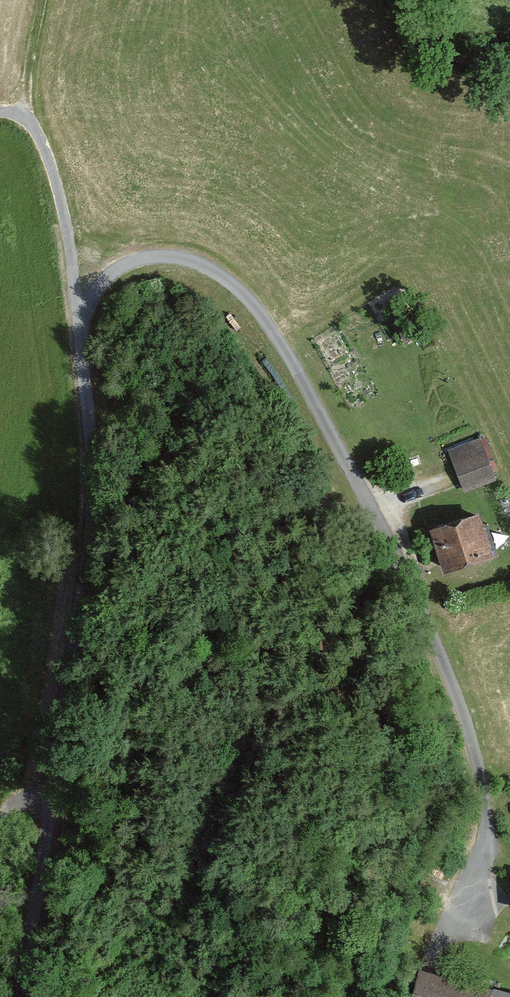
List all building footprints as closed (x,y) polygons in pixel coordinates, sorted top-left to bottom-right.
[(479,436),(448,446),(461,486),(492,476),(479,436)] [(475,510),(417,528),(429,569),(488,552),(475,510)] [(422,970),(415,996),(509,996),(509,993),(422,970)]
